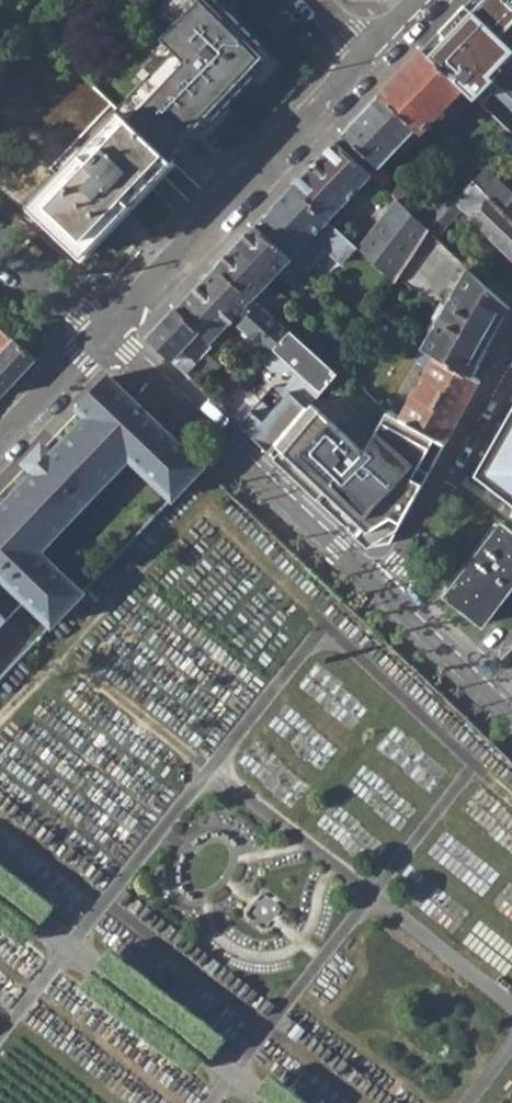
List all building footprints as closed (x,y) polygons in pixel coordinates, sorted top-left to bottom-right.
[(162,7),(177,23),(152,48),(163,60),(117,104),(137,122),(172,156),(189,139),(182,132),(196,119),(203,126),(269,62),(258,51),(265,44),(223,0),(169,0),(162,7)] [(465,4),(511,48),(511,0),(469,0),(465,4)] [(511,67),(511,48),(465,4),(423,49),(464,88),(477,101),(501,78),(511,67)] [(172,156),(137,122),(117,104),(42,34),(0,79),(0,121),(57,175),(31,203),(82,251),(172,156)] [(423,49),(379,94),(417,129),(420,133),(464,88),(423,49)] [(501,78),(511,88),(511,67),(501,78)] [(379,94),(333,142),(371,176),(417,129),(379,94)] [(330,220),(368,181),(371,176),(333,142),(292,186),(328,217),(330,220)] [(511,219),(511,188),(488,166),(473,182),(511,219)] [(389,183),(384,189),(397,201),(429,232),(455,202),(473,182),(463,173),(426,215),(389,183)] [(370,193),(389,210),(397,201),(384,189),(371,176),(368,181),(374,189),(370,193)] [(473,182),(455,202),(511,257),(511,219),(473,182)] [(310,260),(336,252),(350,238),(330,220),(328,217),(292,186),(252,227),(290,260),(302,270),(310,260)] [(359,246),(397,280),(429,232),(397,201),(389,210),(359,246)] [(252,227),(216,265),(251,297),(277,275),(289,286),(303,272),(302,270),(290,260),(252,227)] [(372,320),(435,356),(471,376),(511,309),(429,232),(397,280),(372,320)] [(239,324),(272,351),(275,349),(292,331),(253,299),(251,297),(216,265),(173,310),(208,342),(237,312),(244,318),(239,324)] [(150,335),(188,371),(208,352),(213,346),(208,342),(173,310),(150,335)] [(326,358),(341,369),(342,368),(367,328),(354,318),(326,358)] [(0,349),(0,394),(34,358),(4,329),(0,333),(0,349)] [(275,349),(324,388),(341,369),(326,358),(292,331),(275,349)] [(218,362),(208,352),(188,371),(200,382),(218,362)] [(479,381),(471,376),(435,356),(402,412),(446,439),(479,381)] [(222,404),(243,424),(254,410),(260,404),(261,403),(249,392),(259,380),(252,372),(242,383),(224,401),(222,404)] [(212,394),(222,404),(224,401),(242,383),(232,374),(212,394)] [(49,628),(81,594),(36,553),(126,459),(170,500),(201,467),(109,379),(76,413),(83,418),(39,465),(0,506),(0,582),(23,604),(49,628)] [(243,424),(269,449),(310,407),(281,382),(275,388),(283,396),(269,412),(263,419),(254,410),(243,424)] [(263,419),(269,412),(260,404),(254,410),(263,419)] [(364,452),(310,407),(269,449),(273,463),(368,554),(401,534),(445,450),(389,413),(364,452)] [(475,484),(511,506),(511,420),(475,484)] [(159,503),(147,516),(151,521),(164,507),(159,503)] [(482,632),(505,602),(511,591),(511,537),(498,526),(441,603),(482,632)] [(104,562),(92,575),(96,579),(108,566),(104,562)]
